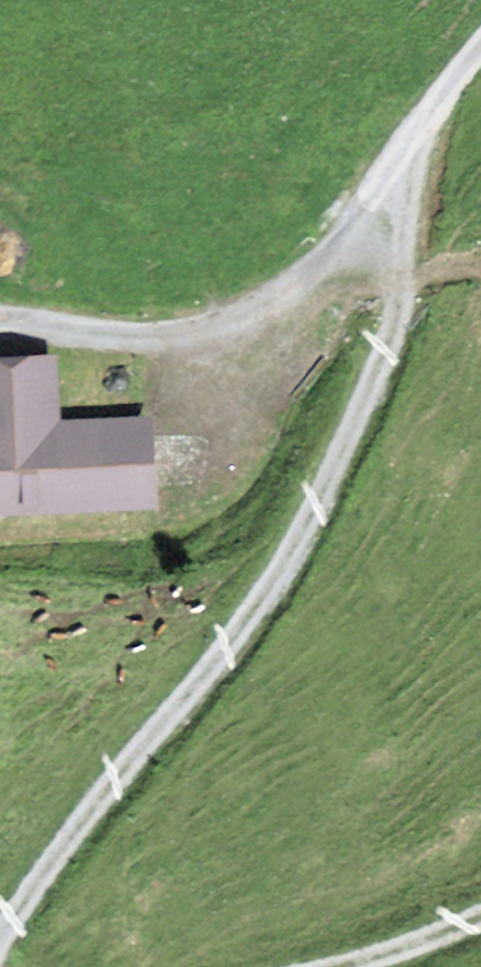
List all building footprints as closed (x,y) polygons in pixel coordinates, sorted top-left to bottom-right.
[(0,352),(0,497),(141,493),(139,412),(58,414),(57,350),(0,352)]
